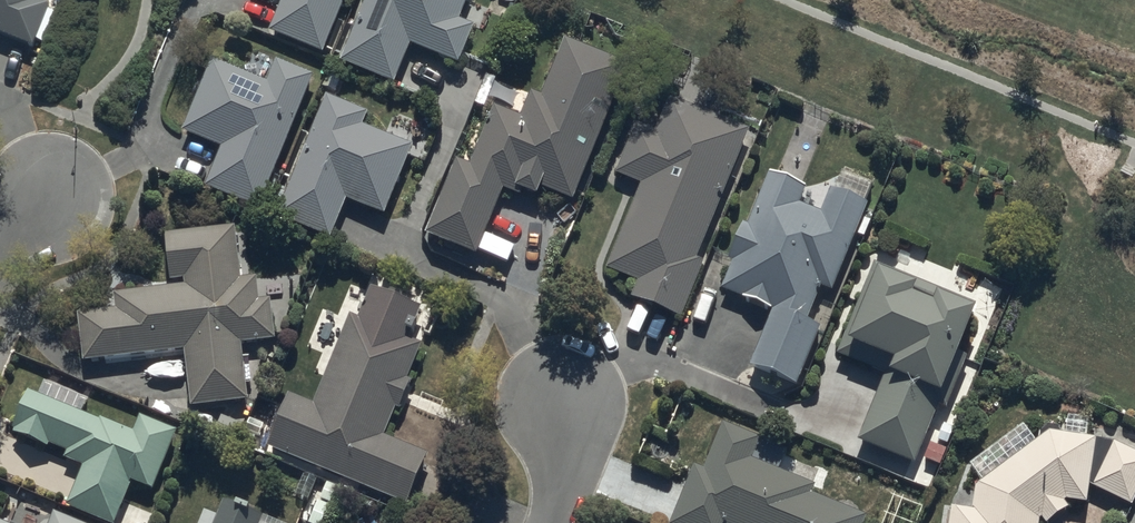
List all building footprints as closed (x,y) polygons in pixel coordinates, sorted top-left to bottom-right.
[(33,43),(51,2),(44,0),(0,0),(0,31),(33,43)] [(268,27),(323,49),(343,0),(279,0),(268,27)] [(342,57),(393,77),(409,39),(461,60),(475,23),(461,17),(468,0),(365,0),(342,57)] [(457,155),(423,232),(477,252),(502,185),(522,192),(525,186),(538,190),(542,184),(574,198),(628,62),(563,37),(543,91),(531,88),(523,111),(495,104),(471,160),(457,155)] [(265,77),(210,55),(179,130),(223,148),(208,185),(263,208),(318,74),(274,56),(265,77)] [(326,92),(279,211),(332,232),(346,197),(384,212),(412,142),(363,123),(369,109),(326,92)] [(619,174),(641,182),(606,266),(638,278),(631,294),(682,315),(704,258),(699,255),(749,127),(670,95),(655,130),(638,120),(619,174)] [(772,308),(750,362),(796,382),(820,324),(807,316),(820,283),(833,289),(868,199),(831,186),(822,209),(800,199),(804,184),(769,168),(722,286),(772,308)] [(116,304),(78,311),(85,359),(181,349),(189,406),(250,398),(241,340),(278,333),(273,296),(262,296),(258,274),(240,276),(236,225),(168,230),(171,277),(185,277),(186,284),(113,290),(116,304)] [(886,371),(859,436),(915,460),(939,403),(947,406),(969,352),(955,346),(973,303),(875,263),(838,351),(886,371)] [(288,392),(270,443),(407,499),(427,450),(387,434),(423,341),(410,334),(422,304),(370,282),(359,312),(350,308),(313,399),(288,392)] [(82,464),(67,505),(115,522),(132,480),(155,487),(177,431),(140,414),(134,427),(28,389),(14,424),(68,446),(64,454),(82,464)] [(673,522),(863,522),(866,515),(813,494),(816,486),(755,456),(764,439),(724,423),(706,467),(692,463),(667,520),(673,522)] [(951,505),(948,522),(1037,522),(1038,517),(1066,494),(1087,499),(1089,484),(1099,487),(1132,502),(1134,497),(1134,449),(1116,440),(1050,427),(976,483),(972,506),(951,505)] [(267,512),(223,499),(213,522),(263,522),(267,512)] [(53,512),(47,522),(82,522),(53,512)]
